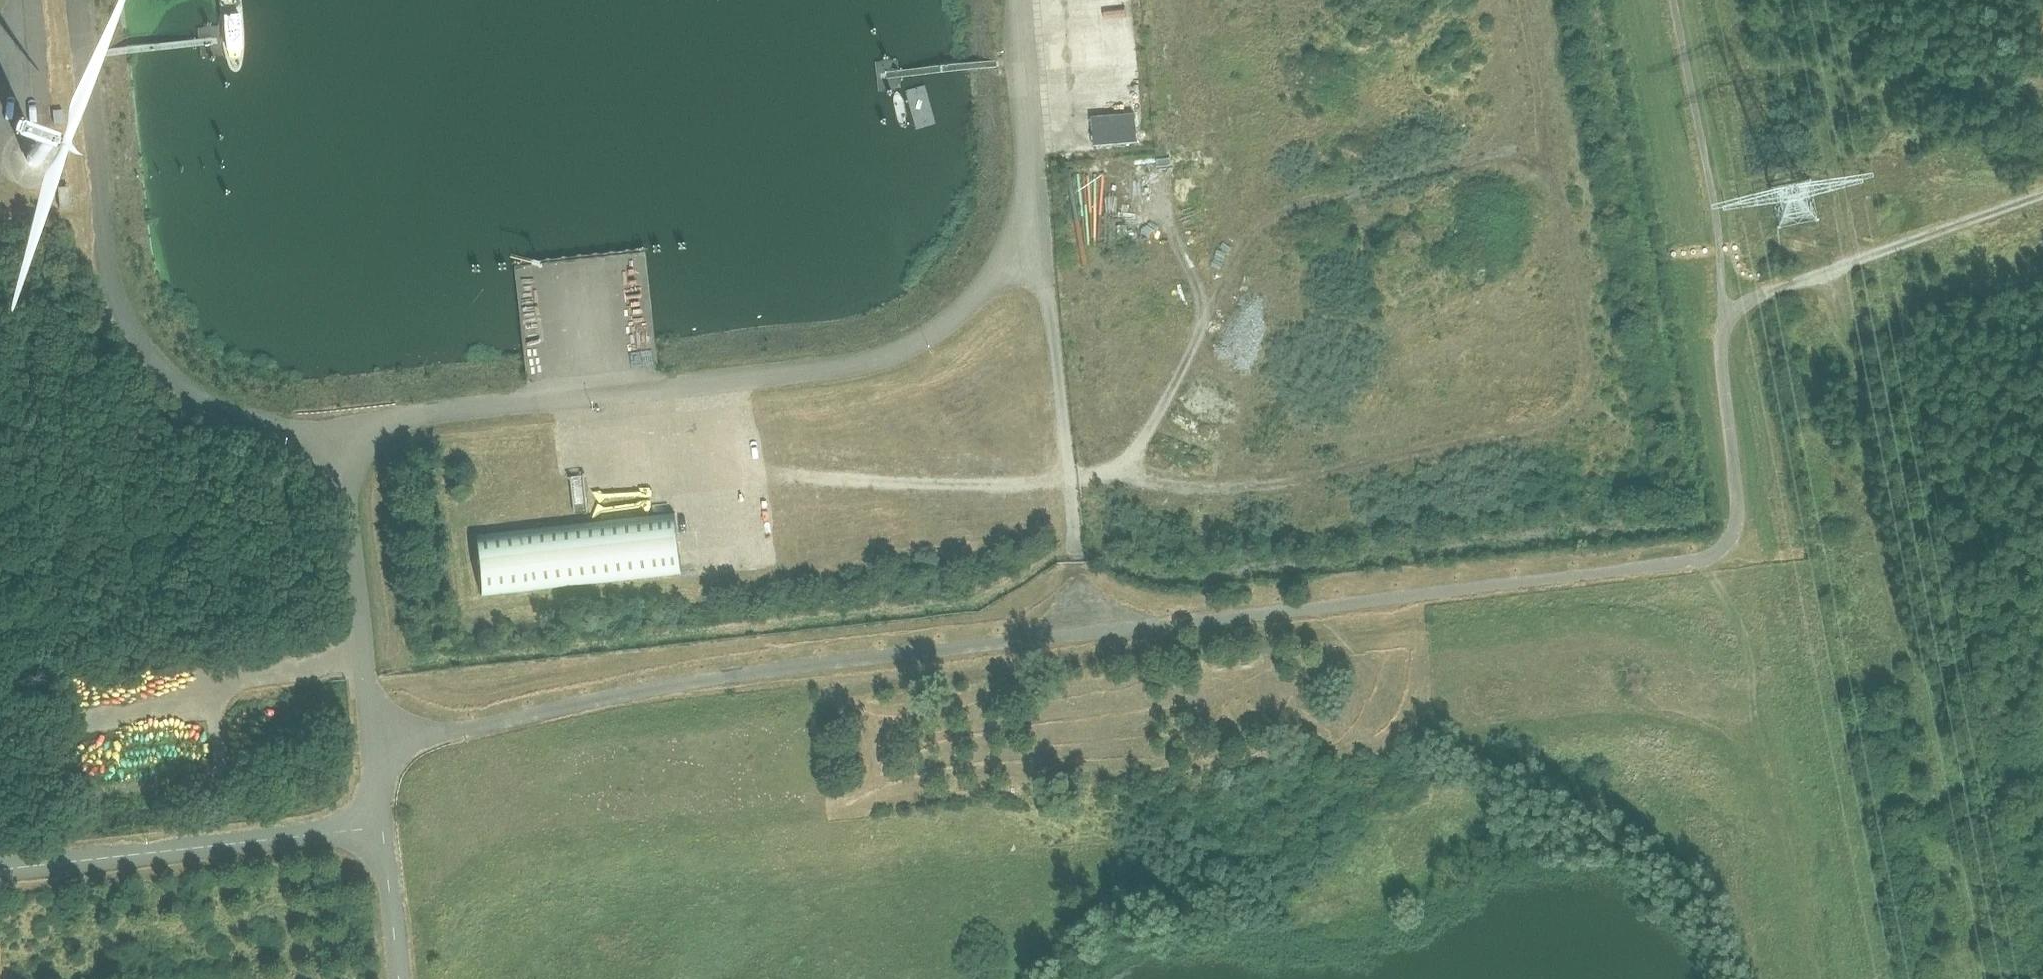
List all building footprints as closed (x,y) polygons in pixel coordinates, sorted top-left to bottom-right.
[(1127,9),(1126,0),(1102,0),(1103,11),(1127,9)] [(1132,59),(1108,61),(1109,74),(1133,73),(1132,59)] [(1141,109),(1098,111),(1099,140),(1141,138),(1141,109)] [(75,202),(86,200),(83,179),(72,180),(75,202)] [(679,507),(479,528),(486,589),(685,568),(679,507)]
